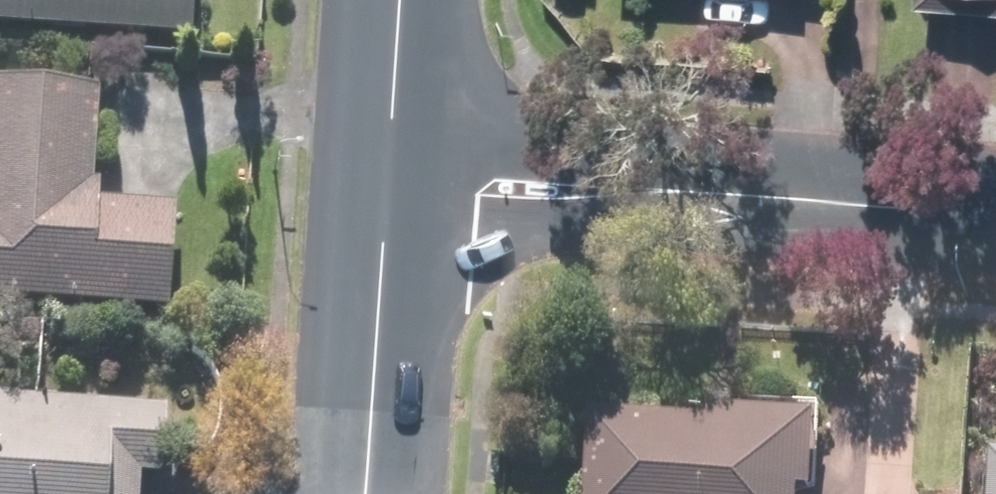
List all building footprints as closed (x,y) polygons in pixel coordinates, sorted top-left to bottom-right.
[(199,40),(201,0),(0,0),(0,28),(199,40)] [(0,85),(0,303),(177,314),(184,205),(103,199),(111,92),(0,85)] [(593,493),(804,493),(804,484),(820,486),(825,410),(600,394),(593,493)] [(142,481),(170,482),(174,410),(0,402),(0,493),(141,493),(142,481)]
